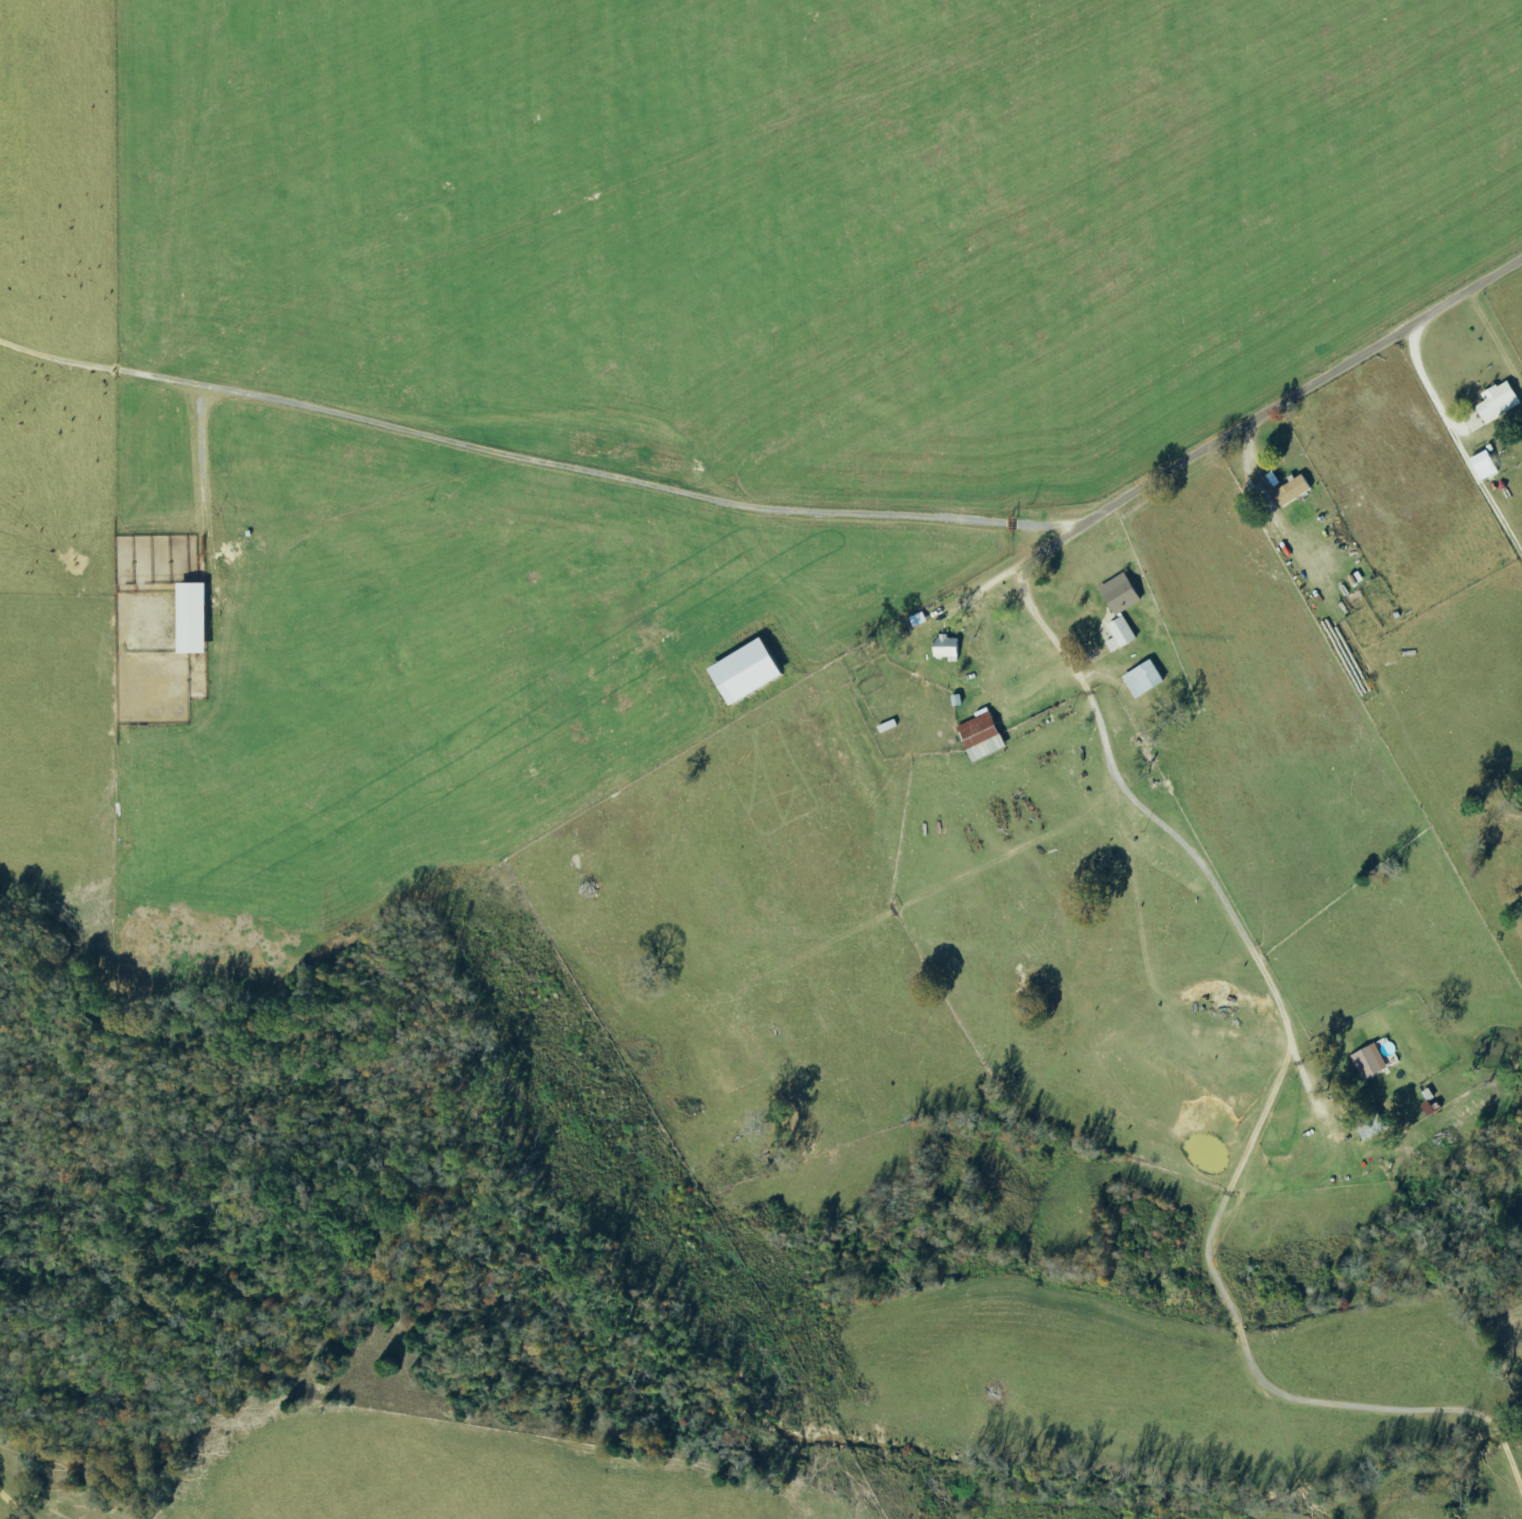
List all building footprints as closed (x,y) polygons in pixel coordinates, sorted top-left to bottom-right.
[(1480,395),(1483,402),(1474,407),(1483,425),(1519,406),(1506,381),(1480,395)] [(1491,466),(1485,451),(1468,459),(1474,474),(1491,466)] [(1139,588),(1128,571),(1103,588),(1114,605),(1139,588)] [(212,653),(211,583),(183,584),(184,654),(212,653)] [(1146,602),(1142,591),(1115,603),(1119,613),(1146,602)] [(1109,642),(1114,653),(1140,641),(1129,617),(1110,626),(1116,639),(1109,642)] [(936,637),(936,660),(963,659),(963,637),(936,637)] [(791,677),(771,638),(717,666),(737,705),(791,677)] [(1140,700),(1169,682),(1155,659),(1126,677),(1140,700)] [(961,726),(977,763),(1011,748),(995,712),(961,726)] [(1386,1068),(1374,1043),(1350,1055),(1362,1080),(1386,1068)]
